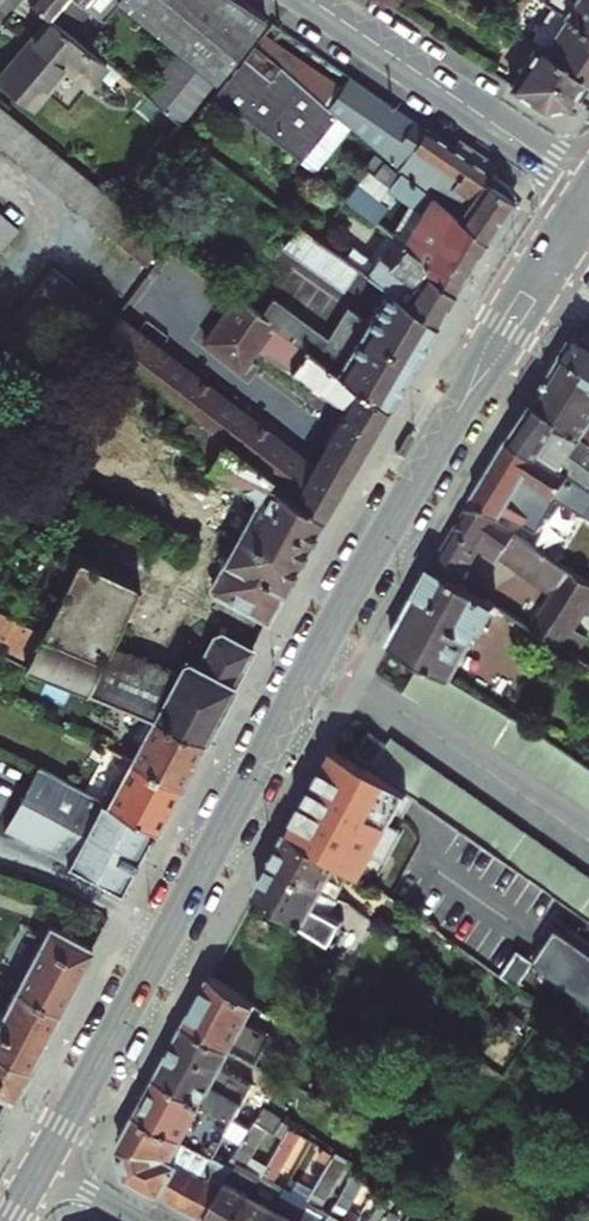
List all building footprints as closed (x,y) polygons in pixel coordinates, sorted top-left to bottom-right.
[(51,16),(70,32),(89,9),(103,20),(118,3),(120,0),(32,0),(51,16)] [(118,3),(179,53),(215,83),(266,21),(235,0),(120,0),(118,3)] [(566,13),(588,28),(588,0),(549,0),(548,2),(566,13)] [(544,46),(588,76),(588,28),(566,13),(544,46)] [(99,76),(109,65),(85,44),(70,32),(51,16),(32,38),(35,40),(19,58),(17,56),(0,76),(0,82),(33,110),(56,83),(50,77),(59,65),(88,88),(99,76)] [(85,44),(109,65),(123,76),(144,94),(153,84),(93,34),(85,44)] [(329,107),(342,88),(265,35),(256,46),(281,67),(329,107)] [(540,44),(512,85),(545,107),(569,101),(580,82),(588,87),(588,86),(588,76),(544,46),(540,44)] [(245,60),(270,80),(281,67),(256,46),(245,60)] [(179,53),(153,84),(144,94),(180,125),(215,83),(179,53)] [(216,95),(242,115),(270,80),(245,60),(222,88),(216,95)] [(109,65),(99,76),(112,88),(123,76),(109,65)] [(342,88),(329,107),(387,157),(401,169),(485,240),(513,198),(509,187),(349,78),(342,88)] [(118,245),(131,256),(144,266),(167,240),(0,105),(0,147),(118,245)] [(377,170),(392,183),(401,169),(387,157),(377,170)] [(407,207),(401,217),(411,225),(401,243),(403,244),(433,266),(429,275),(454,293),(485,240),(401,169),(392,183),(386,191),(407,207)] [(359,183),(344,201),(376,223),(388,207),(359,183)] [(401,217),(388,207),(376,223),(401,243),(411,225),(401,217)] [(19,231),(0,213),(0,253),(19,231)] [(345,258),(299,226),(285,246),(344,290),(360,268),(345,258)] [(360,268),(387,288),(437,324),(454,293),(429,275),(433,266),(403,244),(390,264),(379,257),(376,263),(352,248),(345,258),(360,268)] [(116,318),(53,269),(0,335),(0,339),(24,356),(60,311),(99,342),(116,318)] [(340,378),(388,406),(427,340),(437,324),(387,288),(368,322),(347,310),(328,342),(273,300),(261,316),(314,359),(340,378)] [(116,318),(99,342),(181,407),(271,479),(267,486),(323,518),(388,406),(340,378),(314,359),(261,316),(237,296),(203,341),(239,367),(251,350),(255,346),(268,355),(345,410),(312,468),(116,318)] [(586,335),(574,339),(565,353),(588,368),(588,337),(586,335)] [(255,346),(251,350),(264,359),(268,355),(255,346)] [(565,353),(536,400),(565,419),(563,423),(584,438),(588,430),(588,368),(565,353)] [(584,438),(563,423),(565,419),(536,400),(513,437),(572,476),(588,488),(588,442),(584,438)] [(236,536),(226,554),(223,560),(226,562),(212,586),(215,596),(268,622),(323,518),(267,486),(271,479),(181,407),(163,433),(200,461),(199,465),(210,470),(208,473),(255,493),(259,504),(239,538),(236,536)] [(472,497),(476,500),(494,511),(502,516),(505,510),(516,517),(529,496),(548,508),(556,495),(559,496),(572,476),(513,437),(511,435),(472,497)] [(86,690),(108,643),(158,537),(165,540),(168,548),(187,557),(195,540),(121,506),(117,514),(85,499),(86,496),(64,485),(41,536),(12,522),(0,548),(0,651),(20,661),(86,690)] [(579,511),(588,518),(588,497),(579,511)] [(529,625),(579,656),(588,641),(588,638),(576,629),(588,610),(588,580),(496,515),(494,511),(476,500),(435,566),(459,580),(482,544),(551,593),(529,625)] [(481,633),(497,603),(459,580),(435,566),(392,645),(423,663),(436,670),(449,677),(451,679),(477,631),(481,633)] [(154,719),(204,740),(253,650),(226,635),(222,634),(218,635),(215,636),(212,639),(198,665),(191,662),(187,661),(184,663),(178,675),(154,719)] [(178,675),(108,643),(86,690),(146,715),(154,719),(178,675)] [(588,805),(588,763),(528,722),(451,679),(449,677),(436,670),(423,663),(406,691),(546,776),(588,805)] [(141,742),(131,759),(180,785),(204,740),(154,719),(146,715),(134,739),(141,742)] [(588,917),(588,875),(394,738),(389,744),(369,732),(356,752),(375,764),(372,766),(413,795),(487,846),(588,917)] [(338,744),(322,773),(374,809),(338,860),(352,868),(364,877),(399,826),(394,822),(413,795),(372,766),(338,744)] [(100,800),(156,830),(180,785),(131,759),(121,779),(113,775),(100,800)] [(5,830),(60,858),(123,891),(156,830),(100,800),(37,768),(5,830)] [(322,773),(291,830),(338,860),(374,809),(322,773)] [(291,830),(274,863),(323,889),(331,876),(344,883),(352,868),(338,860),(291,830)] [(258,892),(342,948),(355,924),(334,913),(316,903),(323,889),(274,863),(258,892)] [(337,896),(344,883),(331,876),(323,889),(337,896)] [(337,896),(323,889),(316,903),(334,913),(341,899),(337,896)] [(17,989),(59,1010),(93,947),(50,926),(17,989)] [(588,996),(588,946),(560,927),(537,960),(588,996)] [(503,974),(519,986),(537,960),(521,949),(503,974)] [(232,1050),(256,1004),(213,975),(186,1025),(232,1050)] [(17,989),(4,1011),(0,1009),(0,1053),(29,1067),(59,1010),(17,989)] [(222,1068),(232,1050),(186,1025),(157,1078),(233,1117),(235,1119),(254,1085),(222,1068)] [(0,1053),(0,1092),(13,1098),(29,1067),(0,1053)] [(224,1133),(233,1117),(157,1078),(137,1115),(188,1141),(199,1119),(224,1133)] [(277,1130),(285,1118),(265,1105),(257,1117),(269,1125),(277,1130)] [(188,1141),(137,1115),(119,1147),(128,1177),(206,1220),(237,1167),(188,1141)] [(269,1125),(257,1117),(255,1116),(250,1126),(241,1142),(233,1158),(240,1161),(237,1167),(206,1220),(239,1220),(264,1176),(246,1167),(269,1125)] [(233,1117),(224,1133),(241,1142),(250,1126),(235,1119),(233,1117)] [(286,1188),(274,1182),(302,1131),(292,1124),(264,1176),(239,1220),(268,1220),(286,1188)] [(316,1189),(298,1220),(328,1220),(333,1213),(324,1208),(348,1163),(335,1154),(316,1189)] [(360,1191),(366,1180),(354,1173),(348,1185),(360,1191)] [(316,1189),(299,1179),(292,1191),(286,1188),(268,1220),(298,1220),(316,1189)] [(333,1213),(328,1220),(357,1220),(362,1213),(351,1207),(360,1191),(348,1185),(333,1213)] [(362,1213),(357,1220),(381,1220),(393,1200),(386,1195),(372,1219),(362,1213)] [(409,1211),(393,1200),(381,1220),(404,1220),(409,1211)]
